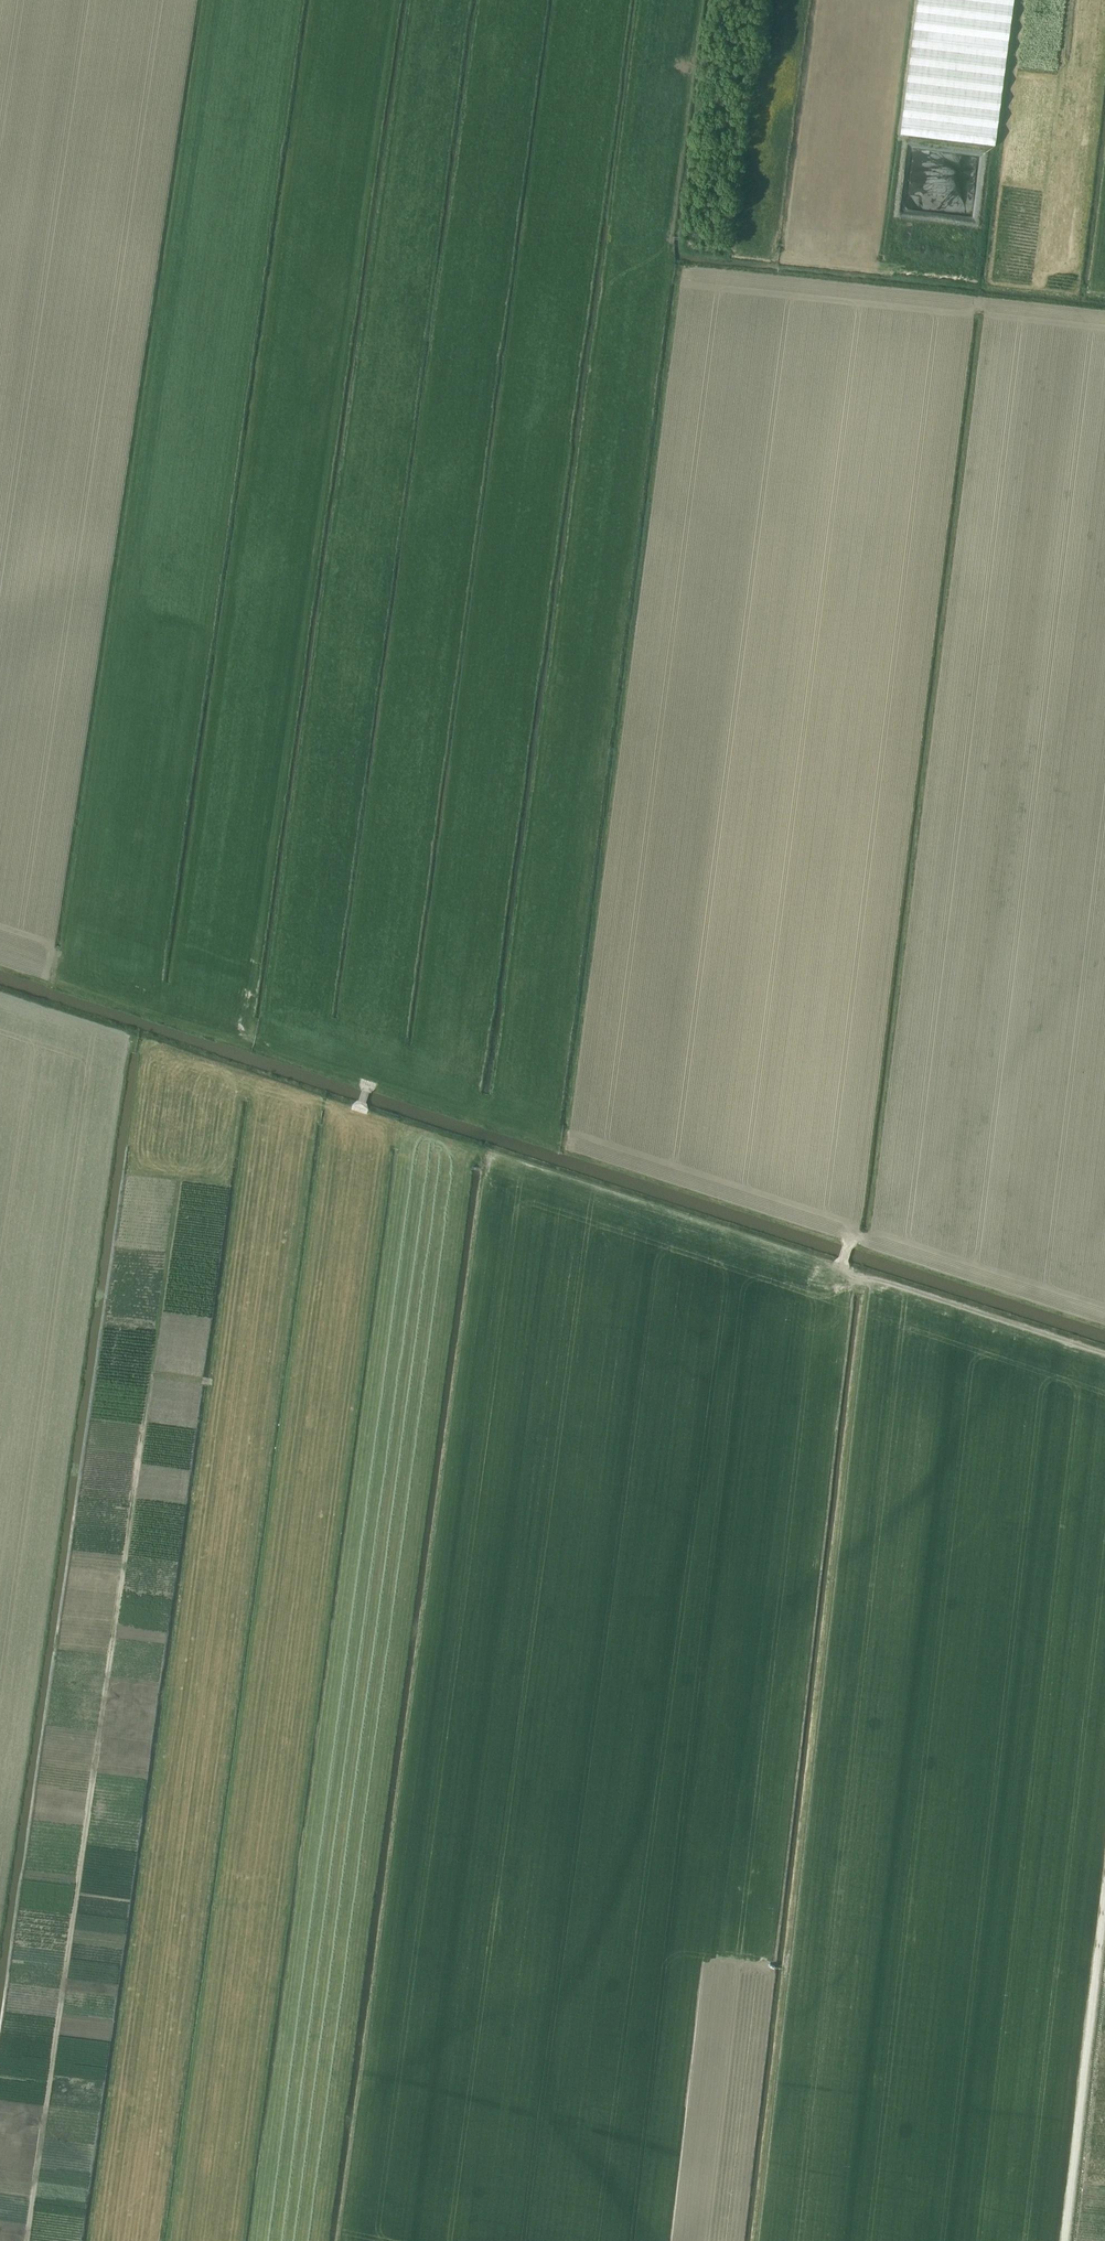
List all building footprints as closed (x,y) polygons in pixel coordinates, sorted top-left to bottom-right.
[(901,132),(996,144),(1015,0),(918,0),(901,132)]
